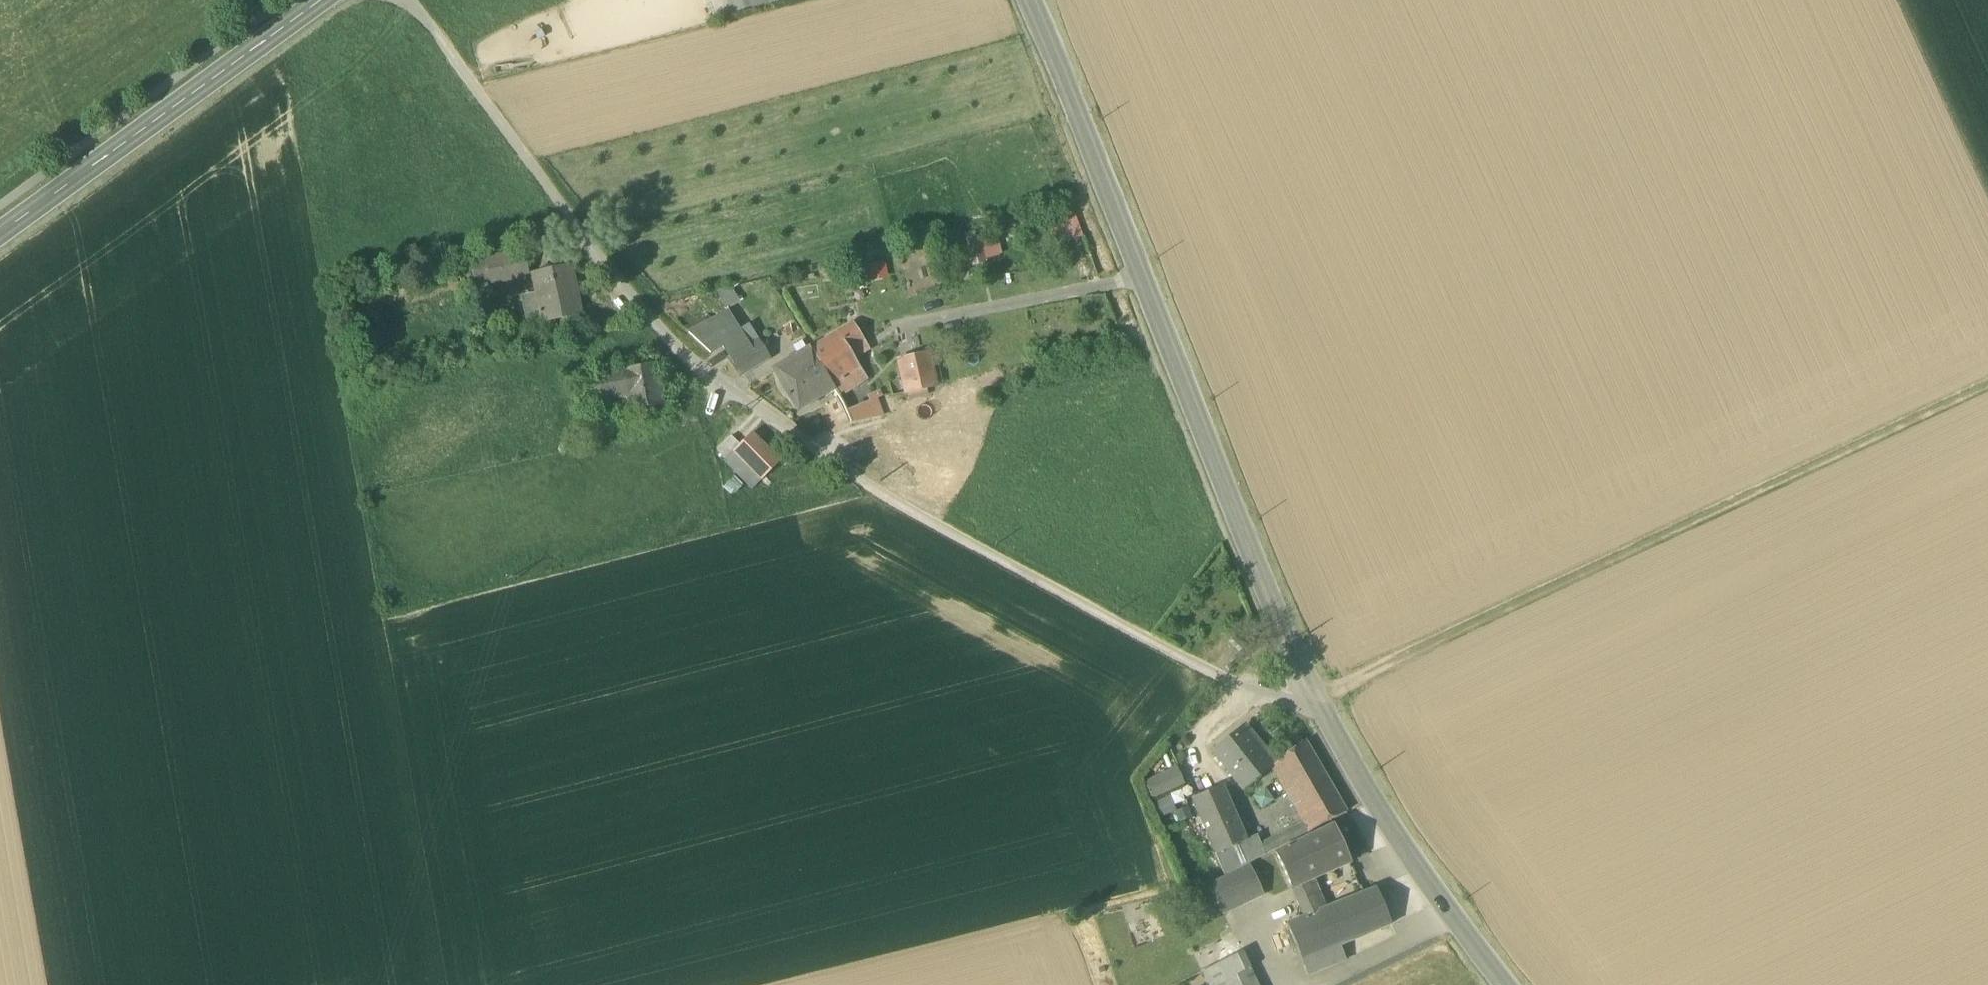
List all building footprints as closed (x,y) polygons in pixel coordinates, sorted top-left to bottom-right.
[(732,12),(778,2),(778,0),(730,0),(732,12)] [(967,245),(973,264),(982,262),(977,242),(967,245)] [(485,259),(491,283),(528,275),(523,251),(485,259)] [(533,273),(544,322),(580,314),(569,265),(533,273)] [(730,359),(750,345),(742,333),(729,312),(688,332),(710,354),(722,346),(730,359)] [(860,367),(854,357),(849,350),(854,347),(864,340),(854,324),(810,349),(833,384),(860,367)] [(749,328),(742,333),(750,345),(757,341),(749,328)] [(730,359),(740,376),(768,358),(757,341),(750,345),(730,359)] [(858,355),(854,347),(849,350),(854,357),(858,355)] [(799,408),(834,386),(833,384),(810,349),(775,369),(799,408)] [(899,361),(907,393),(935,386),(928,354),(899,361)] [(627,395),(631,412),(664,405),(655,364),(622,370),(627,395)] [(867,377),(860,367),(833,384),(834,386),(839,394),(867,377)] [(580,379),(585,404),(627,395),(622,370),(580,379)] [(863,404),(848,410),(854,423),(870,419),(863,404)] [(733,452),(762,480),(780,462),(752,433),(741,444),(733,452)] [(718,452),(725,459),(733,452),(741,444),(733,436),(718,452)] [(762,480),(733,452),(725,459),(754,488),(762,480)] [(1237,783),(1243,790),(1271,768),(1277,764),(1276,763),(1247,726),(1213,753),(1237,783)] [(1271,768),(1303,823),(1260,845),(1265,855),(1309,832),(1346,812),(1305,741),(1276,763),(1277,764),(1271,768)] [(1141,784),(1148,803),(1180,789),(1172,771),(1141,784)] [(1193,803),(1216,854),(1247,841),(1224,789),(1193,803)] [(1159,815),(1175,809),(1170,794),(1153,801),(1159,815)] [(1276,853),(1292,889),(1315,879),(1350,863),(1334,825),(1276,853)] [(1216,854),(1225,875),(1265,855),(1260,845),(1256,837),(1247,841),(1216,854)] [(1250,869),(1210,887),(1223,914),(1263,896),(1250,869)] [(1315,879),(1292,889),(1291,889),(1303,918),(1327,908),(1315,879)] [(1359,895),(1327,908),(1303,918),(1286,925),(1302,961),(1339,946),(1391,924),(1377,890),(1376,889),(1360,896),(1359,895)] [(1339,946),(1302,961),(1308,976),(1346,960),(1339,946)] [(1209,984),(1247,984),(1256,981),(1242,952),(1203,972),(1209,984)]
